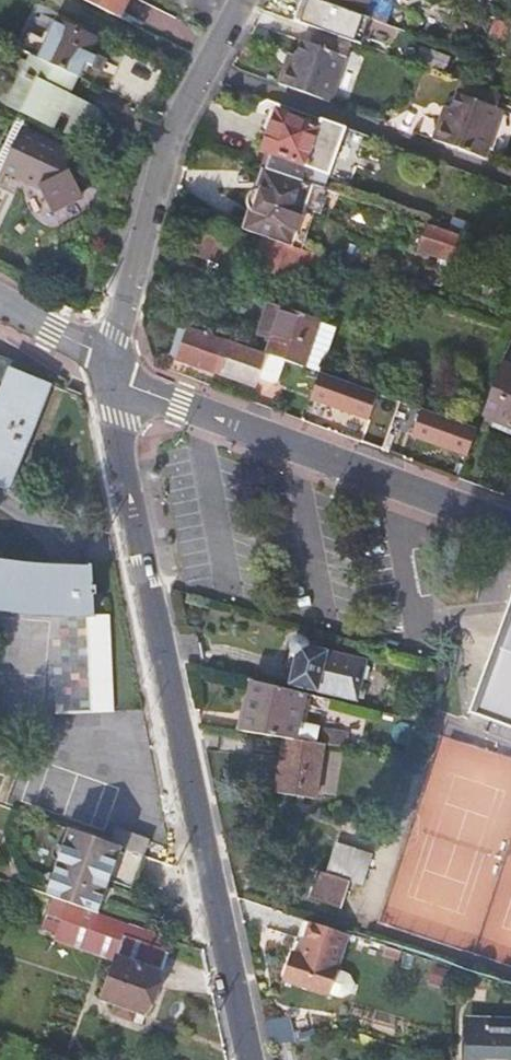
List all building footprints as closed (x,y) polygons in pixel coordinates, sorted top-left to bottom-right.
[(118,16),(125,0),(86,0),(118,16)] [(351,42),(360,46),(369,20),(361,17),(315,0),(293,0),(286,19),(315,29),(351,42)] [(361,17),(369,20),(383,25),(392,0),(315,0),(361,17)] [(51,26),(37,20),(26,47),(40,53),(51,26)] [(40,58),(77,75),(84,60),(98,67),(101,59),(88,52),(94,38),(57,22),(40,58)] [(497,49),(505,28),(493,23),(485,44),(497,49)] [(299,42),(294,58),(290,68),(283,66),(277,84),(329,103),(351,42),(315,29),(309,46),(299,42)] [(77,75),(40,58),(31,55),(23,72),(16,69),(8,85),(16,89),(8,105),(53,126),(61,111),(69,94),(77,75)] [(460,81),(450,111),(445,125),(438,123),(431,140),(483,159),(500,111),(494,109),(499,95),(460,81)] [(100,109),(69,94),(61,111),(72,116),(64,132),(85,142),(92,126),(105,121),(100,109)] [(261,170),(262,170),(309,186),(320,189),(320,187),(325,188),(328,178),(345,130),(320,121),(317,129),(271,112),(264,131),(269,132),(262,151),(266,153),(261,170)] [(15,194),(24,176),(40,184),(53,210),(84,194),(76,176),(66,170),(75,152),(22,126),(0,172),(0,187),(15,194)] [(241,231),(289,247),(309,186),(262,170),(241,231)] [(188,253),(232,267),(241,237),(198,223),(188,253)] [(465,238),(425,225),(417,251),(456,263),(465,238)] [(322,259),(259,238),(251,264),(313,285),(322,259)] [(281,360),(318,373),(335,326),(318,320),(282,308),(266,354),(281,360)] [(176,359),(218,374),(224,358),(260,371),(266,354),(223,339),(221,343),(185,330),(181,328),(170,357),(176,359)] [(25,373),(28,367),(0,356),(0,379),(8,382),(13,368),(25,373)] [(254,387),(258,377),(260,371),(224,358),(218,374),(254,387)] [(510,427),(510,366),(510,364),(510,362),(506,360),(504,364),(501,363),(481,416),(510,427)] [(8,382),(0,401),(0,485),(10,489),(52,384),(25,373),(13,368),(8,382)] [(381,396),(320,376),(310,406),(371,426),(381,396)] [(478,430),(417,409),(407,439),(468,460),(478,430)] [(94,614),(94,595),(96,594),(96,586),(93,585),(93,566),(39,564),(15,562),(0,560),(0,609),(52,614),(94,614)] [(492,643),(467,712),(492,721),(486,737),(510,747),(510,593),(492,643)] [(94,614),(52,614),(55,712),(97,711),(96,654),(94,614)] [(306,645),(305,642),(303,638),(298,635),(293,635),(289,637),(286,640),(285,644),(286,648),(288,652),(292,654),(284,685),(296,688),(315,693),(356,702),(366,660),(325,650),(306,645)] [(304,695),(247,682),(236,730),(281,738),(295,740),(304,695)] [(314,798),(322,745),(295,740),(281,738),(273,791),(314,798)] [(136,888),(147,855),(110,842),(72,829),(48,894),(66,900),(75,903),(98,911),(109,880),(136,888)] [(133,835),(115,829),(110,842),(147,855),(152,841),(133,835)] [(334,844),(324,875),(316,871),(307,898),(340,909),(349,882),(361,886),(372,857),(334,844)] [(98,911),(75,903),(63,934),(117,954),(101,998),(117,1004),(114,1013),(133,1019),(136,1011),(145,1013),(167,952),(158,948),(124,936),(128,923),(106,914),(98,911)] [(347,934),(310,922),(299,954),(291,951),(282,978),(327,993),(335,970),(347,934)] [(147,929),(128,923),(124,936),(158,948),(162,935),(147,929)] [(344,973),(335,970),(327,993),(334,996),(342,997),(349,993),(352,984),(348,977),(344,973)] [(136,1011),(133,1019),(142,1023),(145,1013),(136,1011)] [(289,1016),(263,1021),(266,1035),(269,1045),(294,1039),(289,1016)] [(466,1025),(465,1059),(510,1059),(510,1028),(466,1025)]
